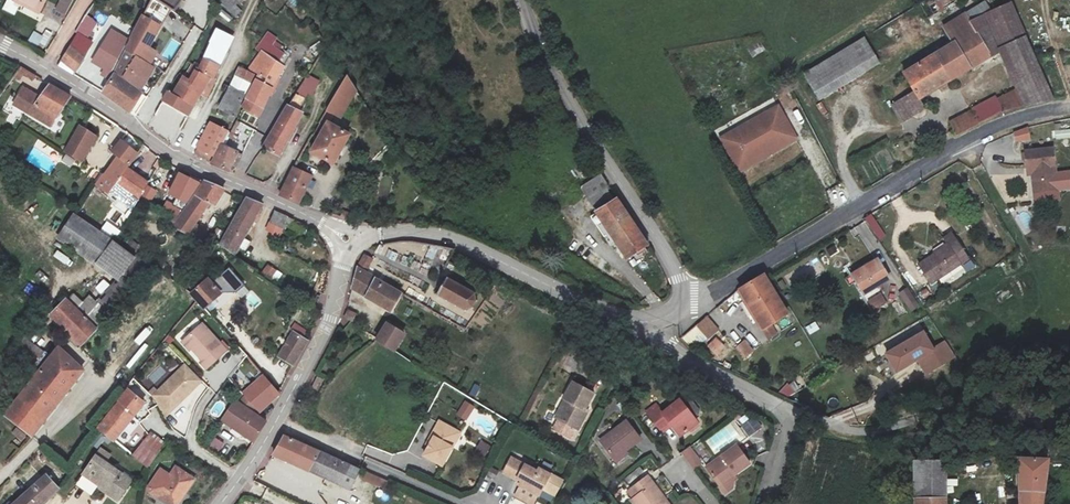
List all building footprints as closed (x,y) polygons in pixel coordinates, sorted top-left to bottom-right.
[(14,0),(39,12),(45,0),(14,0)] [(55,11),(64,15),(73,0),(61,0),(55,11)] [(148,65),(156,52),(148,48),(171,9),(173,11),(182,0),(151,0),(143,15),(131,41),(128,47),(148,65)] [(957,0),(925,0),(920,4),(928,18),(957,0)] [(89,9),(107,20),(111,13),(93,2),(89,9)] [(1030,105),(1054,99),(1027,38),(1011,2),(988,13),(982,15),(997,47),(1005,48),(1022,86),(1030,105)] [(981,3),(963,13),(990,57),(996,53),(997,47),(982,15),(988,13),(981,3)] [(103,26),(107,20),(89,9),(86,15),(103,26)] [(942,27),(952,42),(954,42),(970,69),(990,57),(963,13),(942,27)] [(51,36),(34,28),(28,41),(45,49),(51,36)] [(230,37),(216,30),(210,43),(226,52),(230,37)] [(268,32),(263,39),(272,46),(277,39),(268,32)] [(879,62),(863,38),(805,73),(820,98),(879,62)] [(94,62),(99,54),(90,48),(88,50),(74,39),(60,61),(75,72),(86,56),(94,62)] [(256,50),(261,53),(283,67),(290,54),(283,49),(281,52),(272,46),(263,39),(256,50)] [(746,48),(752,58),(765,50),(759,40),(746,48)] [(919,99),(970,69),(954,42),(952,42),(903,73),(914,91),(892,105),(902,122),(925,108),(919,99)] [(173,93),(193,106),(200,94),(207,97),(215,80),(213,79),(226,52),(210,43),(203,58),(199,69),(191,65),(184,77),(183,77),(173,93)] [(116,73),(138,88),(145,78),(152,67),(148,65),(128,47),(116,73)] [(249,69),(260,74),(242,107),(258,116),(275,78),(283,67),(261,53),(249,69)] [(94,62),(100,66),(105,58),(99,54),(94,62)] [(100,66),(110,73),(115,66),(105,58),(100,66)] [(60,61),(57,66),(73,76),(75,72),(60,61)] [(26,70),(22,67),(21,68),(15,76),(20,80),(23,74),(26,70)] [(254,75),(240,68),(236,76),(251,83),(254,75)] [(26,70),(23,74),(32,79),(35,75),(26,70)] [(310,99),(320,81),(306,74),(297,92),(310,99)] [(114,75),(103,93),(117,102),(128,85),(114,75)] [(357,91),(347,75),(326,111),(341,119),(357,91)] [(245,95),(251,83),(236,76),(230,88),(245,95)] [(138,88),(140,90),(147,79),(145,78),(138,88)] [(227,94),(216,113),(233,121),(245,95),(230,88),(224,84),(221,90),(227,94)] [(23,89),(16,100),(27,106),(24,111),(50,126),(56,117),(57,117),(70,97),(49,85),(39,100),(33,96),(34,95),(23,89)] [(117,102),(130,112),(136,103),(141,106),(147,97),(128,85),(117,102)] [(950,122),(956,135),(1002,112),(1030,105),(1022,86),(973,111),(950,122)] [(169,90),(163,101),(188,116),(193,106),(173,93),(169,90)] [(305,99),(295,94),(287,106),(263,148),(279,156),(287,141),(289,137),(291,138),(296,129),(294,128),(302,113),(298,111),(305,99)] [(27,106),(16,100),(13,105),(24,111),(27,106)] [(148,127),(172,146),(175,141),(188,116),(163,101),(148,127)] [(737,168),(738,171),(795,139),(776,106),(774,107),(791,138),(777,146),(775,143),(746,159),(748,162),(737,168)] [(774,107),(720,137),(737,168),(748,162),(746,159),(775,143),(777,146),(791,138),(774,107)] [(230,133),(233,135),(239,123),(235,121),(230,133)] [(228,132),(211,123),(197,148),(214,158),(222,145),(228,132)] [(321,134),(319,132),(314,140),(317,141),(311,152),(333,164),(349,135),(328,123),(326,126),(321,134)] [(1055,139),(1069,138),(1069,123),(1054,124),(1055,139)] [(80,126),(65,152),(68,154),(78,160),(84,149),(87,151),(95,137),(95,135),(80,126)] [(1028,128),(1013,130),(1015,143),(1030,141),(1028,128)] [(137,154),(121,141),(112,153),(118,157),(104,175),(103,175),(96,185),(109,193),(116,183),(115,183),(126,168),(137,154)] [(231,166),(236,168),(242,156),(236,153),(237,152),(222,145),(214,158),(197,148),(194,154),(211,164),(228,171),(231,166)] [(84,149),(78,160),(81,162),(87,151),(84,149)] [(1025,152),(1027,168),(1035,167),(1038,192),(1057,189),(1052,149),(1025,152)] [(15,155),(9,151),(4,157),(10,161),(15,155)] [(78,160),(68,154),(63,162),(73,168),(78,160)] [(293,167),(279,196),(298,204),(312,176),(293,167)] [(1035,167),(1027,168),(1027,174),(1032,174),(1035,203),(1058,200),(1057,189),(1038,192),(1035,167)] [(115,183),(116,183),(138,201),(138,200),(147,184),(126,168),(115,183)] [(159,177),(154,174),(149,182),(148,181),(147,184),(138,200),(149,206),(149,205),(157,191),(152,188),(159,177)] [(643,249),(647,245),(617,199),(614,201),(607,190),(609,189),(600,175),(581,189),(611,236),(609,237),(610,240),(613,238),(618,246),(626,259),(636,253),(643,249)] [(224,190),(204,181),(195,195),(179,219),(174,227),(173,228),(187,234),(194,225),(209,202),(214,205),(224,190)] [(242,208),(220,246),(233,255),(262,204),(247,198),(242,208)] [(287,217),(275,212),(270,223),(282,228),(284,224),(287,217)] [(113,241),(75,215),(58,240),(95,265),(95,264),(113,241)] [(179,219),(172,215),(168,224),(174,227),(179,219)] [(293,220),(287,217),(284,224),(290,227),(293,220)] [(207,230),(194,225),(187,234),(202,241),(207,230)] [(952,233),(950,234),(942,240),(946,246),(954,240),(967,259),(969,258),(952,233)] [(918,265),(931,283),(967,259),(954,240),(946,246),(918,265)] [(113,241),(95,264),(118,281),(136,258),(113,241)] [(426,258),(434,260),(435,256),(447,260),(450,251),(430,245),(426,258)] [(623,262),(626,259),(618,246),(614,248),(623,262)] [(357,267),(366,272),(372,260),(364,255),(360,262),(357,267)] [(142,258),(99,303),(90,296),(82,304),(73,295),(67,301),(66,300),(50,315),(66,331),(81,345),(96,330),(154,266),(142,258)] [(852,275),(863,294),(889,279),(877,259),(852,275)] [(268,266),(262,275),(269,280),(275,272),(268,266)] [(399,295),(401,292),(376,277),(366,272),(357,267),(352,288),(391,311),(399,295)] [(787,314),(765,277),(763,275),(739,290),(769,339),(775,335),(769,325),(772,324),(787,314)] [(101,295),(110,285),(102,279),(94,289),(101,295)] [(474,295),(445,279),(437,293),(465,309),(472,307),(475,301),(474,295)] [(28,281),(21,290),(35,301),(43,292),(28,281)] [(208,281),(192,295),(197,300),(203,308),(220,293),(208,281)] [(906,287),(898,293),(911,312),(920,306),(906,287)] [(866,300),(872,311),(886,302),(880,292),(866,300)] [(356,315),(347,310),(344,317),(352,321),(356,315)] [(718,331),(706,317),(680,338),(690,351),(705,338),(707,340),(718,331)] [(809,334),(818,330),(815,322),(805,327),(809,334)] [(307,339),(311,334),(294,323),(290,328),(307,339)] [(386,323),(376,340),(394,351),(404,334),(386,323)] [(227,351),(202,324),(184,340),(192,349),(202,361),(200,363),(206,369),(227,351)] [(772,324),(769,325),(775,335),(777,333),(772,324)] [(66,331),(63,333),(78,348),(81,345),(66,331)] [(923,375),(956,360),(946,340),(932,347),(924,331),(882,352),(893,375),(917,363),(923,375)] [(307,340),(294,332),(284,347),(299,356),(307,340)] [(22,334),(12,348),(42,369),(50,359),(25,342),(28,338),(22,334)] [(723,347),(716,339),(708,346),(716,354),(723,347)] [(184,340),(182,342),(190,351),(192,349),(184,340)] [(752,351),(744,341),(737,346),(745,357),(752,351)] [(299,356),(284,347),(278,357),(293,366),(299,356)] [(42,369),(40,371),(52,380),(69,358),(59,348),(50,359),(42,369)] [(52,380),(40,371),(29,385),(4,417),(15,425),(31,437),(46,417),(83,371),(69,358),(52,380)] [(202,381),(186,364),(158,391),(154,386),(151,390),(155,394),(154,395),(170,412),(202,381)] [(237,368),(228,378),(240,391),(250,382),(237,368)] [(258,379),(242,393),(244,395),(249,400),(260,412),(279,394),(261,372),(256,377),(258,379)] [(136,375),(133,378),(139,384),(142,381),(136,375)] [(322,380),(317,377),(312,388),(318,390),(322,380)] [(792,398),(797,386),(786,381),(781,393),(792,398)] [(593,393),(573,383),(564,400),(565,400),(567,401),(558,420),(577,430),(587,411),(584,409),(593,393)] [(119,400),(120,401),(98,428),(114,441),(122,430),(123,431),(135,415),(144,404),(128,389),(119,400)] [(154,395),(153,397),(155,398),(165,416),(170,412),(154,395)] [(244,395),(239,403),(244,406),(249,400),(244,395)] [(235,401),(221,420),(253,442),(266,422),(256,415),(260,412),(249,400),(244,406),(239,403),(235,401)] [(556,419),(558,420),(567,401),(565,400),(556,419)] [(671,426),(680,436),(689,429),(697,423),(693,418),(698,414),(698,411),(692,403),(689,402),(684,406),(680,400),(663,413),(657,407),(648,414),(660,429),(669,422),(671,426)] [(464,401),(455,415),(465,421),(474,407),(464,401)] [(648,414),(657,407),(655,404),(645,411),(648,414)] [(746,436),(761,430),(756,417),(741,423),(746,436)] [(640,439),(626,421),(599,441),(614,460),(625,451),(640,439)] [(429,445),(424,455),(442,466),(452,447),(448,445),(456,431),(439,422),(431,436),(433,437),(429,445)] [(671,426),(669,422),(660,429),(662,433),(671,426)] [(697,423),(689,429),(691,432),(698,426),(697,423)] [(16,428),(13,431),(23,439),(25,435),(16,428)] [(153,430),(149,435),(162,445),(167,438),(166,438),(166,439),(153,430)] [(460,433),(456,431),(448,445),(452,447),(460,433)] [(149,435),(141,444),(156,455),(162,445),(149,435)] [(273,455),(339,485),(349,464),(284,436),(273,455)] [(473,454),(484,459),(490,446),(480,440),(473,454)] [(141,444),(132,456),(148,468),(156,455),(141,444)] [(706,468),(719,486),(734,475),(750,464),(736,445),(706,468)] [(681,454),(686,460),(694,454),(689,448),(681,454)] [(100,449),(96,456),(105,462),(109,455),(100,449)] [(708,449),(698,453),(702,463),(712,459),(708,449)] [(627,453),(625,451),(614,460),(616,463),(627,453)] [(694,454),(686,460),(693,470),(701,464),(694,454)] [(105,462),(96,456),(83,474),(101,487),(100,488),(117,500),(131,480),(105,462)] [(537,495),(538,496),(542,489),(550,474),(539,468),(537,471),(511,458),(503,473),(517,481),(517,479),(521,481),(519,486),(520,486),(537,495)] [(1018,459),(1020,503),(1041,503),(1047,460),(1018,459)] [(914,462),(915,499),(945,498),(944,462),(914,462)] [(339,485),(349,489),(359,469),(349,464),(339,485)] [(176,467),(172,473),(167,470),(151,493),(156,497),(167,503),(174,503),(183,491),(185,493),(194,479),(176,467)] [(383,488),(386,480),(365,472),(362,480),(383,488)] [(101,487),(83,474),(80,479),(98,491),(100,488),(101,487)] [(554,495),(562,481),(550,474),(542,489),(554,495)] [(14,503),(40,503),(47,498),(58,489),(47,475),(14,503)] [(734,475),(719,486),(721,489),(736,478),(734,475)] [(647,476),(631,488),(636,496),(633,498),(637,503),(668,503),(662,497),(661,498),(658,493),(659,492),(647,476)] [(520,486),(515,496),(531,503),(532,503),(537,495),(520,486)] [(183,491),(174,503),(178,503),(185,493),(183,491)]
